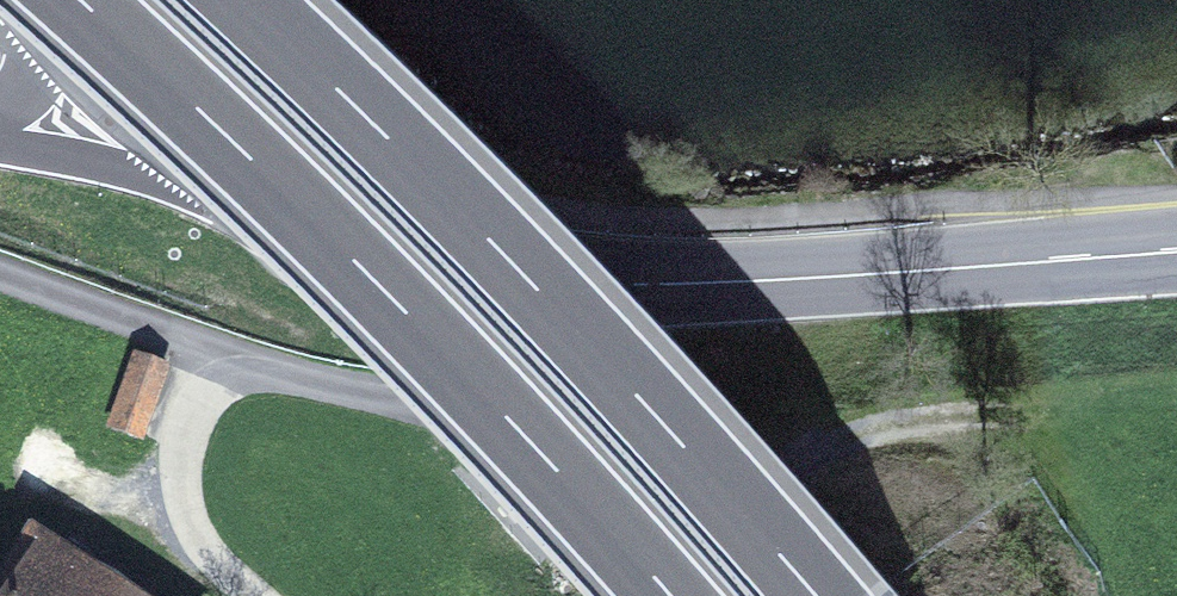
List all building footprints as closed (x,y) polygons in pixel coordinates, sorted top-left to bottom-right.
[(167,367),(136,356),(111,426),(142,437),(167,367)] [(13,595),(123,595),(44,546),(13,595)]
